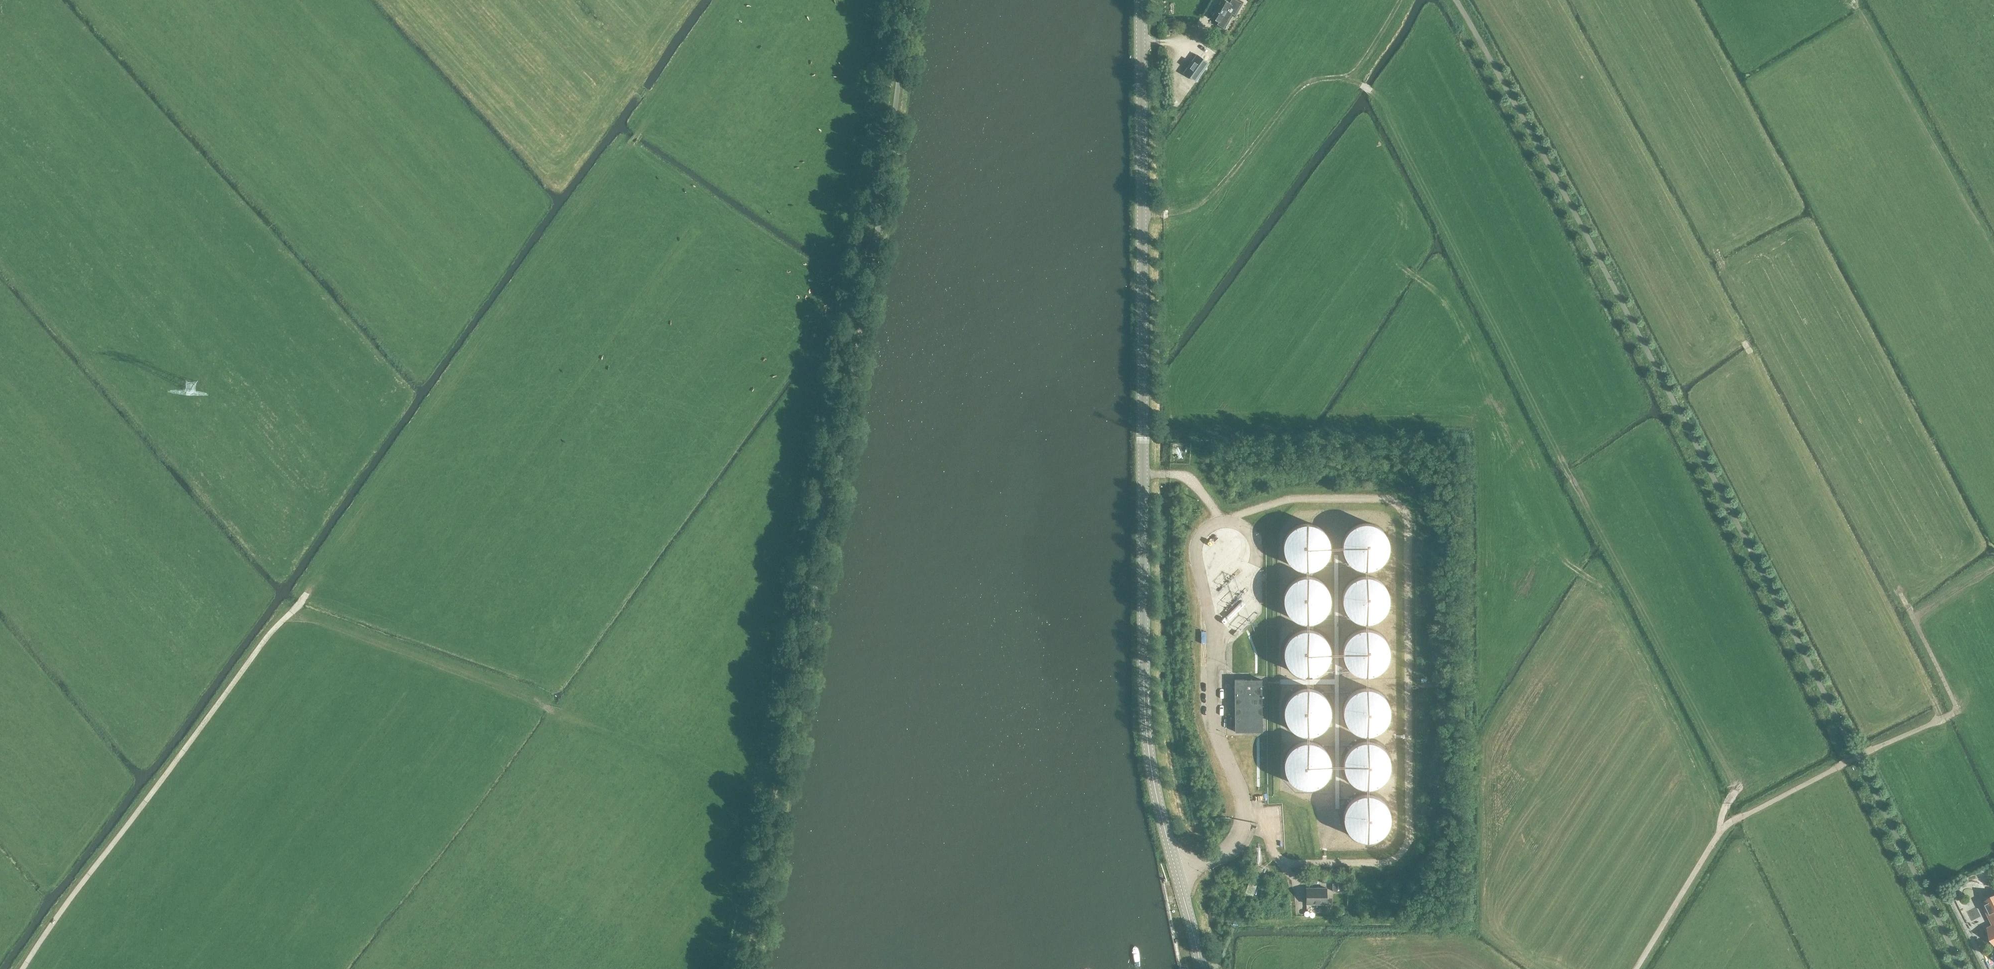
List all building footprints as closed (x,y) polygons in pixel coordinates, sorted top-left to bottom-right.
[(1243,1),(1241,0),(1230,0),(1229,1),(1227,0),(1218,0),(1216,3),(1218,4),(1211,16),(1218,20),(1216,24),(1224,29),(1233,14),(1235,16),(1243,1)] [(1170,77),(1164,88),(1175,95),(1193,72),(1181,60),(1173,72),(1170,77)] [(1173,441),(1172,460),(1189,461),(1190,442),(1173,441)] [(1295,568),(1300,570),(1307,572),(1314,571),(1320,568),(1325,564),(1329,558),(1331,552),(1331,545),(1329,539),(1325,533),(1319,529),(1313,527),(1307,526),(1300,528),(1294,531),(1290,535),(1287,540),(1286,546),(1286,552),(1287,558),(1290,563),(1295,568)] [(1354,568),(1359,570),(1366,572),(1373,571),(1379,568),(1384,564),(1388,558),(1390,552),(1390,545),(1388,539),(1384,533),(1378,529),(1372,527),(1366,526),(1359,528),(1353,531),(1349,535),(1346,540),(1345,546),(1345,552),(1346,558),(1349,563),(1354,568)] [(1295,619),(1301,622),(1308,624),(1314,623),(1321,620),(1326,616),(1330,610),(1331,604),(1331,597),(1329,591),(1325,585),(1320,581),(1314,579),(1307,578),(1301,579),(1295,583),(1291,587),(1288,592),(1286,598),(1286,604),(1288,610),(1291,615),(1295,619)] [(1354,619),(1359,622),(1366,623),(1373,623),(1379,620),(1384,616),(1388,610),(1390,603),(1390,597),(1387,590),(1383,585),(1378,581),(1372,578),(1365,578),(1359,579),(1353,582),(1349,586),(1346,592),(1344,598),(1344,604),(1346,610),(1349,615),(1354,619)] [(1296,672),(1301,675),(1308,676),(1314,676),(1321,673),(1326,669),(1330,663),(1332,656),(1331,650),(1329,643),(1325,638),(1320,634),(1314,631),(1307,631),(1301,632),(1295,635),(1291,640),(1288,645),(1286,651),(1286,657),(1288,663),(1291,668),(1296,672)] [(1354,672),(1360,675),(1366,676),(1373,676),(1379,673),(1385,669),(1388,663),(1390,656),(1390,650),(1388,643),(1384,637),(1379,633),(1373,631),(1366,631),(1359,632),(1354,635),(1349,639),(1346,645),(1345,651),(1345,657),(1347,663),(1350,668),(1354,672)] [(1235,732),(1262,732),(1262,680),(1235,680),(1235,732)] [(1354,731),(1360,734),(1366,735),(1373,734),(1379,732),(1385,727),(1388,722),(1390,715),(1390,708),(1388,702),(1384,696),(1379,692),(1373,690),(1366,689),(1360,691),(1354,694),(1349,698),(1346,704),(1345,709),(1345,715),(1347,721),(1350,727),(1354,731)] [(1296,731),(1301,734),(1308,735),(1315,735),(1321,732),(1326,728),(1330,722),(1332,716),(1332,709),(1330,702),(1326,697),(1321,693),(1314,690),(1308,690),(1301,691),(1296,694),(1291,699),(1288,704),(1287,710),(1287,716),(1288,722),(1292,727),(1296,731)] [(1294,784),(1300,787),(1306,788),(1313,788),(1319,785),(1325,781),(1328,775),(1330,768),(1330,762),(1328,755),(1324,750),(1319,746),(1313,743),(1306,743),(1300,744),(1294,747),(1289,752),(1286,757),(1285,763),(1285,769),(1287,775),(1290,780),(1294,784)] [(1355,784),(1361,787),(1367,789),(1374,788),(1381,785),(1386,781),(1390,775),(1391,769),(1391,762),(1389,756),(1385,750),(1380,746),(1374,744),(1367,743),(1361,744),(1355,748),(1351,752),(1348,757),(1346,763),(1346,769),(1348,775),(1351,780),(1355,784)] [(1354,836),(1360,839),(1367,841),(1373,840),(1380,837),(1385,833),(1389,827),(1390,821),(1390,814),(1388,807),(1384,802),(1379,798),(1373,795),(1366,795),(1360,796),(1354,799),(1350,804),(1347,809),(1345,815),(1345,821),(1347,827),(1350,832),(1354,836)] [(1255,864),(1244,889),(1253,893),(1264,868),(1255,864)] [(1327,904),(1327,888),(1307,888),(1307,904),(1327,904)] [(1983,901),(1984,902),(1984,901),(1993,921),(1993,896),(1983,901)]
